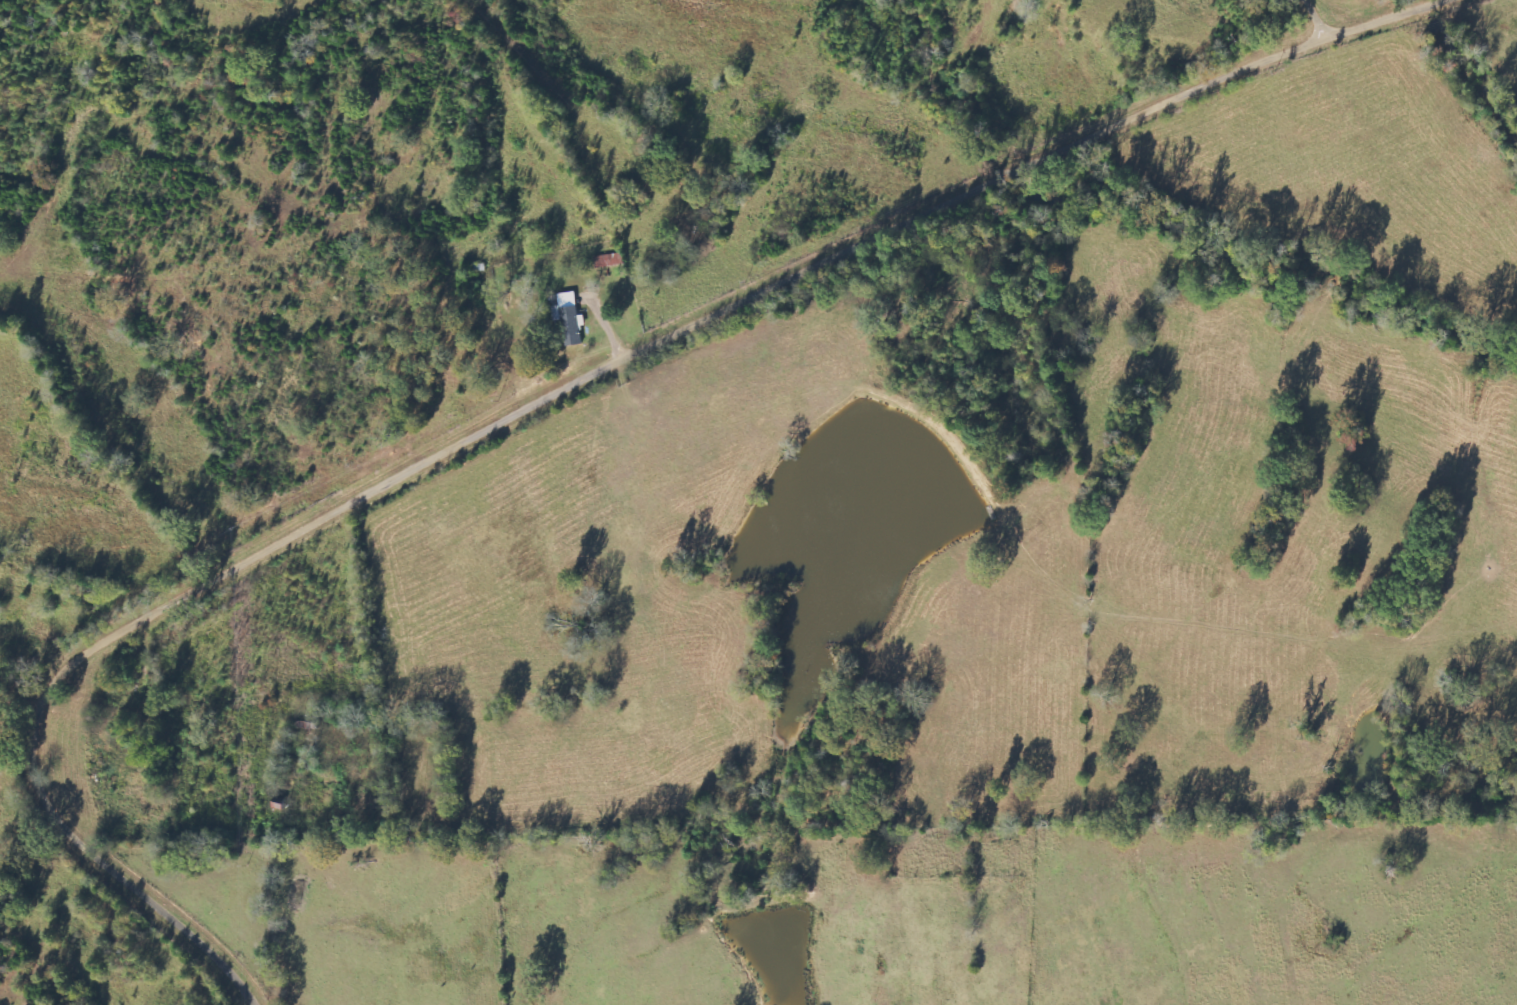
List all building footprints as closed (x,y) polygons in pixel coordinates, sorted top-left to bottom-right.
[(552,306),(555,322),(562,321),(567,347),(584,344),(581,326),(586,325),(585,315),(580,316),(576,292),(559,295),(560,305),(552,306)]
